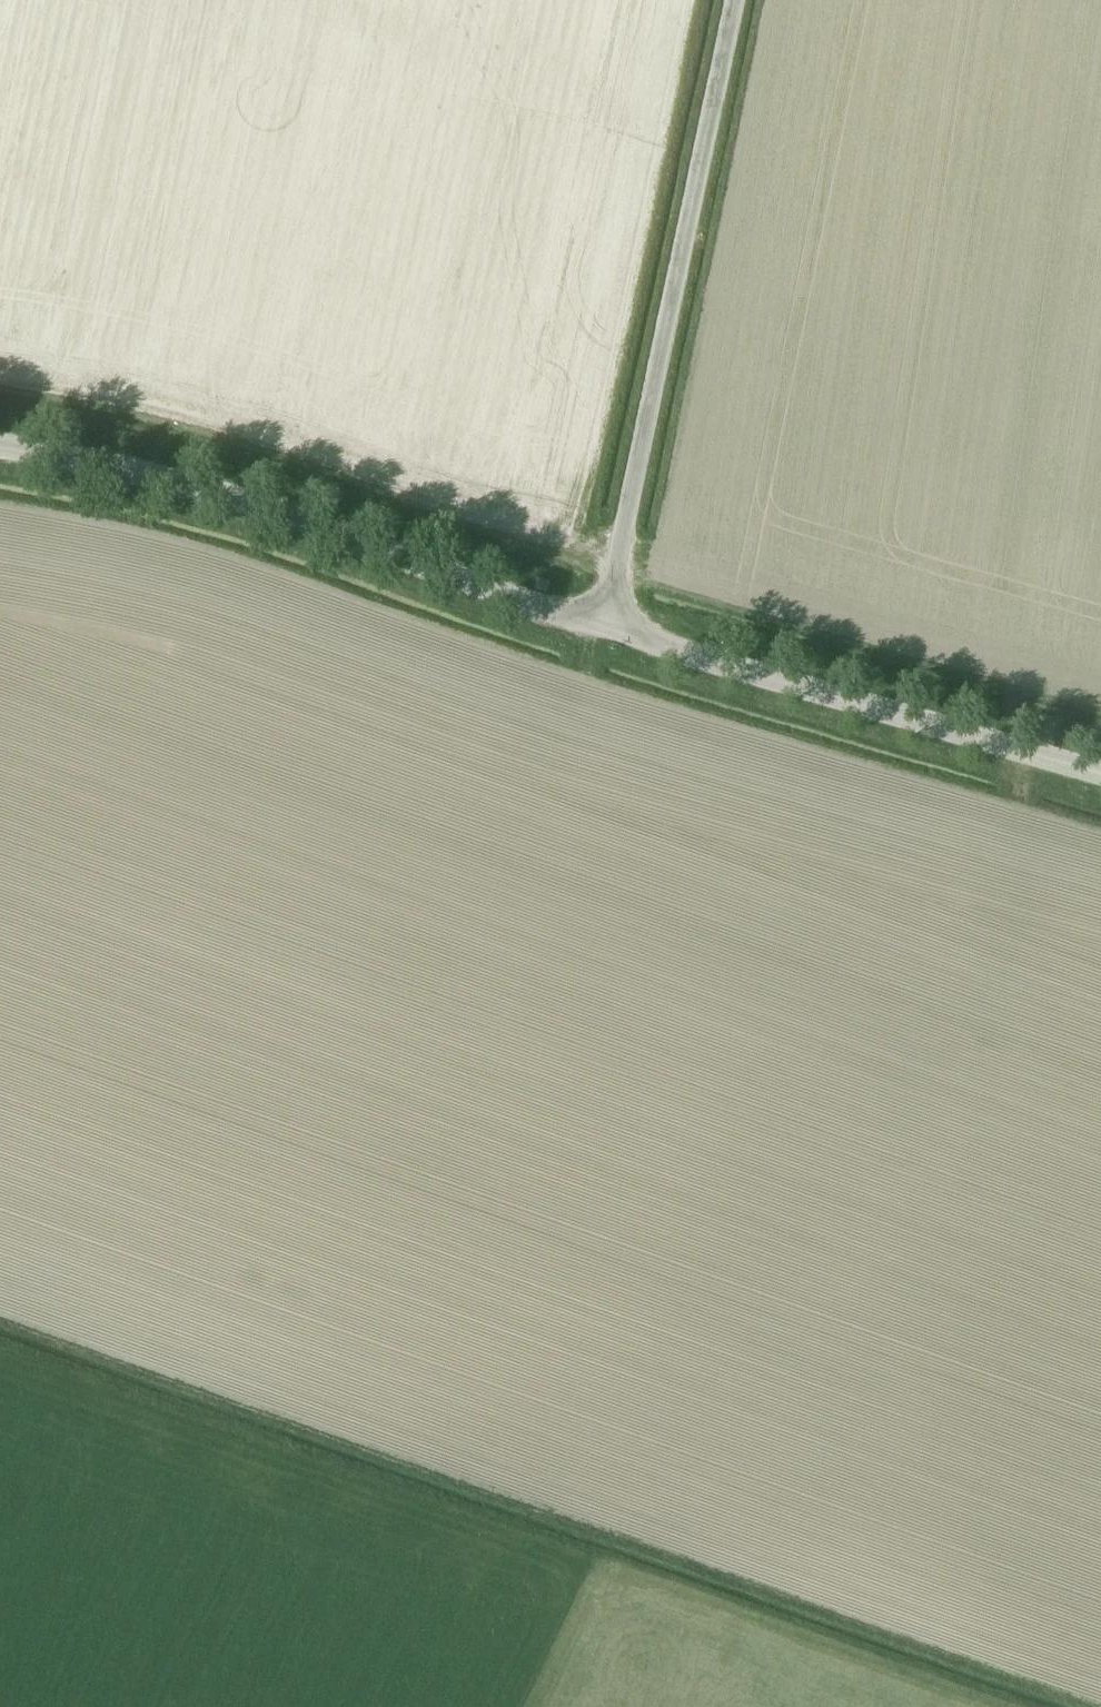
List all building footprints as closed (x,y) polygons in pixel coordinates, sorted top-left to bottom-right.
[(537,578),(534,587),(545,591),(549,582),(537,578)]
